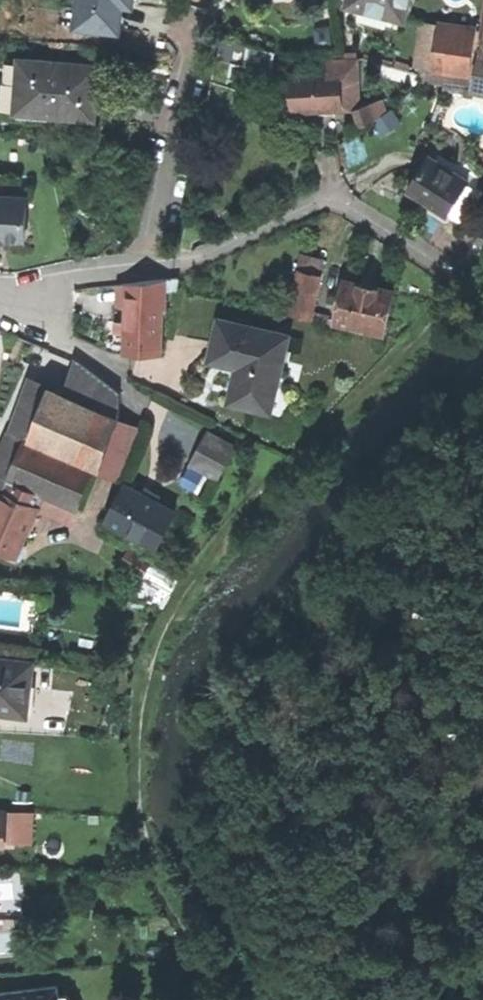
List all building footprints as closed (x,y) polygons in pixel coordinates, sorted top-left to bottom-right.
[(80,27),(122,31),(125,4),(135,4),(136,0),(83,0),(80,27)] [(349,4),(406,17),(410,0),(350,0),(349,4)] [(432,68),(472,73),(478,28),(438,23),(432,68)] [(223,36),(219,59),(233,63),(233,78),(276,77),(277,52),(223,36)] [(475,90),(482,91),(482,50),(475,90)] [(9,112),(52,115),(53,103),(21,101),(24,60),(13,59),(9,112)] [(233,86),(233,78),(233,63),(219,59),(204,136),(230,134),(240,89),(233,86)] [(330,60),(330,74),(345,73),(347,108),(362,108),(360,59),(330,60)] [(57,62),(24,60),(21,101),(53,103),(52,115),(98,118),(100,95),(102,72),(57,68),(57,62)] [(470,76),(423,70),(421,81),(469,87),(470,76)] [(293,75),(294,111),(324,110),(347,108),(345,73),(330,74),(293,75)] [(373,103),(362,108),(366,124),(377,118),(373,103)] [(430,202),(451,215),(472,181),(432,156),(411,190),(430,202)] [(27,243),(33,238),(38,205),(0,199),(0,239),(27,243)] [(33,238),(27,243),(0,239),(0,244),(11,245),(32,248),(33,238)] [(306,256),(303,270),(322,275),(326,260),(306,256)] [(293,315),(312,319),(322,275),(303,270),(293,315)] [(118,306),(127,307),(163,308),(167,308),(168,281),(120,286),(118,306)] [(346,281),(337,322),(387,332),(396,291),(371,286),(346,281)] [(163,308),(127,307),(127,327),(126,353),(162,354),(163,308)] [(306,342),(244,312),(225,349),(250,362),(242,379),(235,393),(261,406),(271,385),(282,391),(306,342)] [(4,355),(0,407),(0,413),(41,417),(46,358),(26,357),(4,355)] [(69,380),(108,410),(121,394),(77,362),(69,380)] [(272,411),(282,391),(271,385),(261,406),(272,411)] [(121,418),(52,390),(41,417),(33,439),(102,467),(121,418)] [(5,490),(9,480),(27,440),(27,439),(0,429),(0,489),(5,490)] [(96,471),(27,440),(9,480),(44,495),(69,506),(78,510),(96,471)] [(192,465),(219,479),(229,462),(201,447),(192,465)] [(212,493),(219,479),(192,465),(184,478),(212,493)] [(44,495),(9,480),(5,490),(0,501),(0,549),(9,552),(10,556),(15,559),(20,558),(23,557),(25,552),(26,547),(23,544),(38,510),(44,495)] [(108,521),(159,548),(178,513),(154,501),(126,486),(108,521)] [(62,520),(69,506),(44,495),(38,510),(62,520)] [(135,591),(166,605),(178,579),(147,565),(135,591)] [(27,714),(28,712),(20,712),(23,683),(31,684),(33,665),(0,661),(0,711),(27,714)] [(58,986),(0,993),(0,997),(0,999),(59,999),(58,986)]
